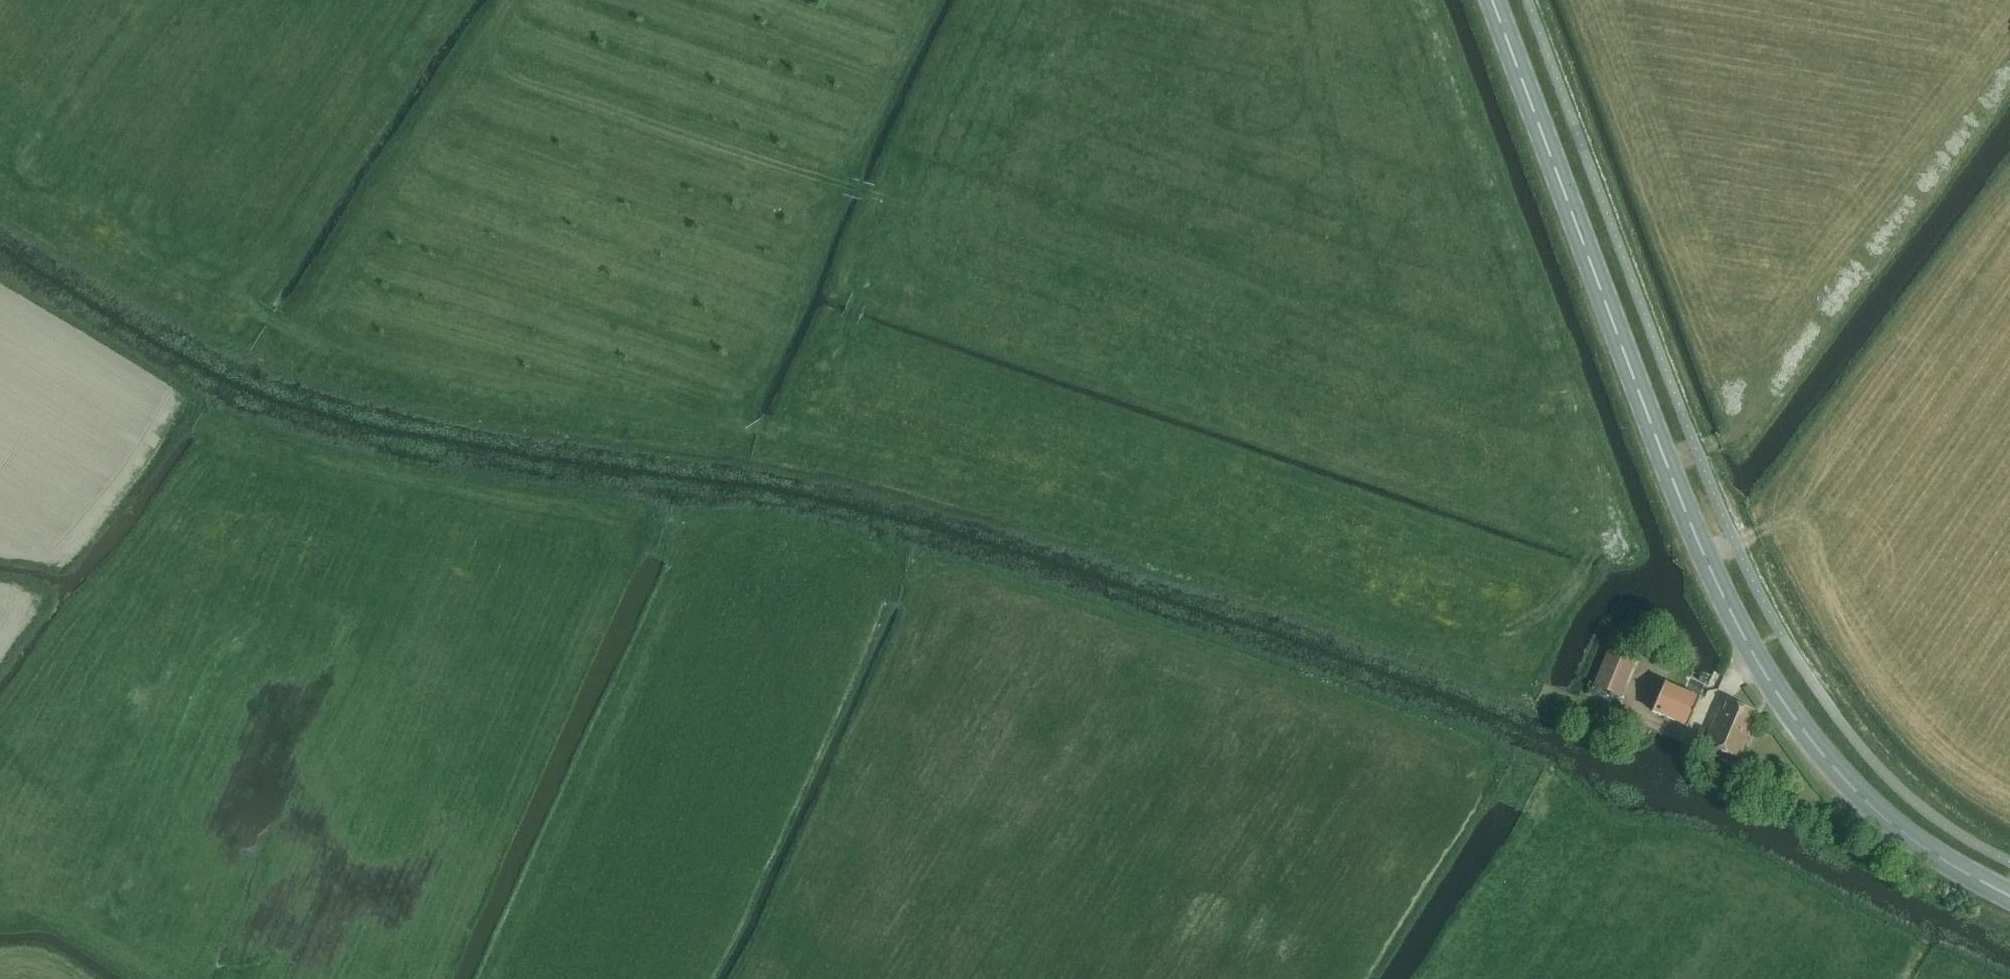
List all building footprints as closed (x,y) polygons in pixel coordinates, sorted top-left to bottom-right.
[(1610,648),(1593,686),(1621,698),(1637,660),(1610,648)] [(1699,699),(1664,683),(1659,696),(1652,711),(1688,726),(1699,699)] [(1704,744),(1738,758),(1754,722),(1749,720),(1752,712),(1728,702),(1725,710),(1720,708),(1704,744)]
